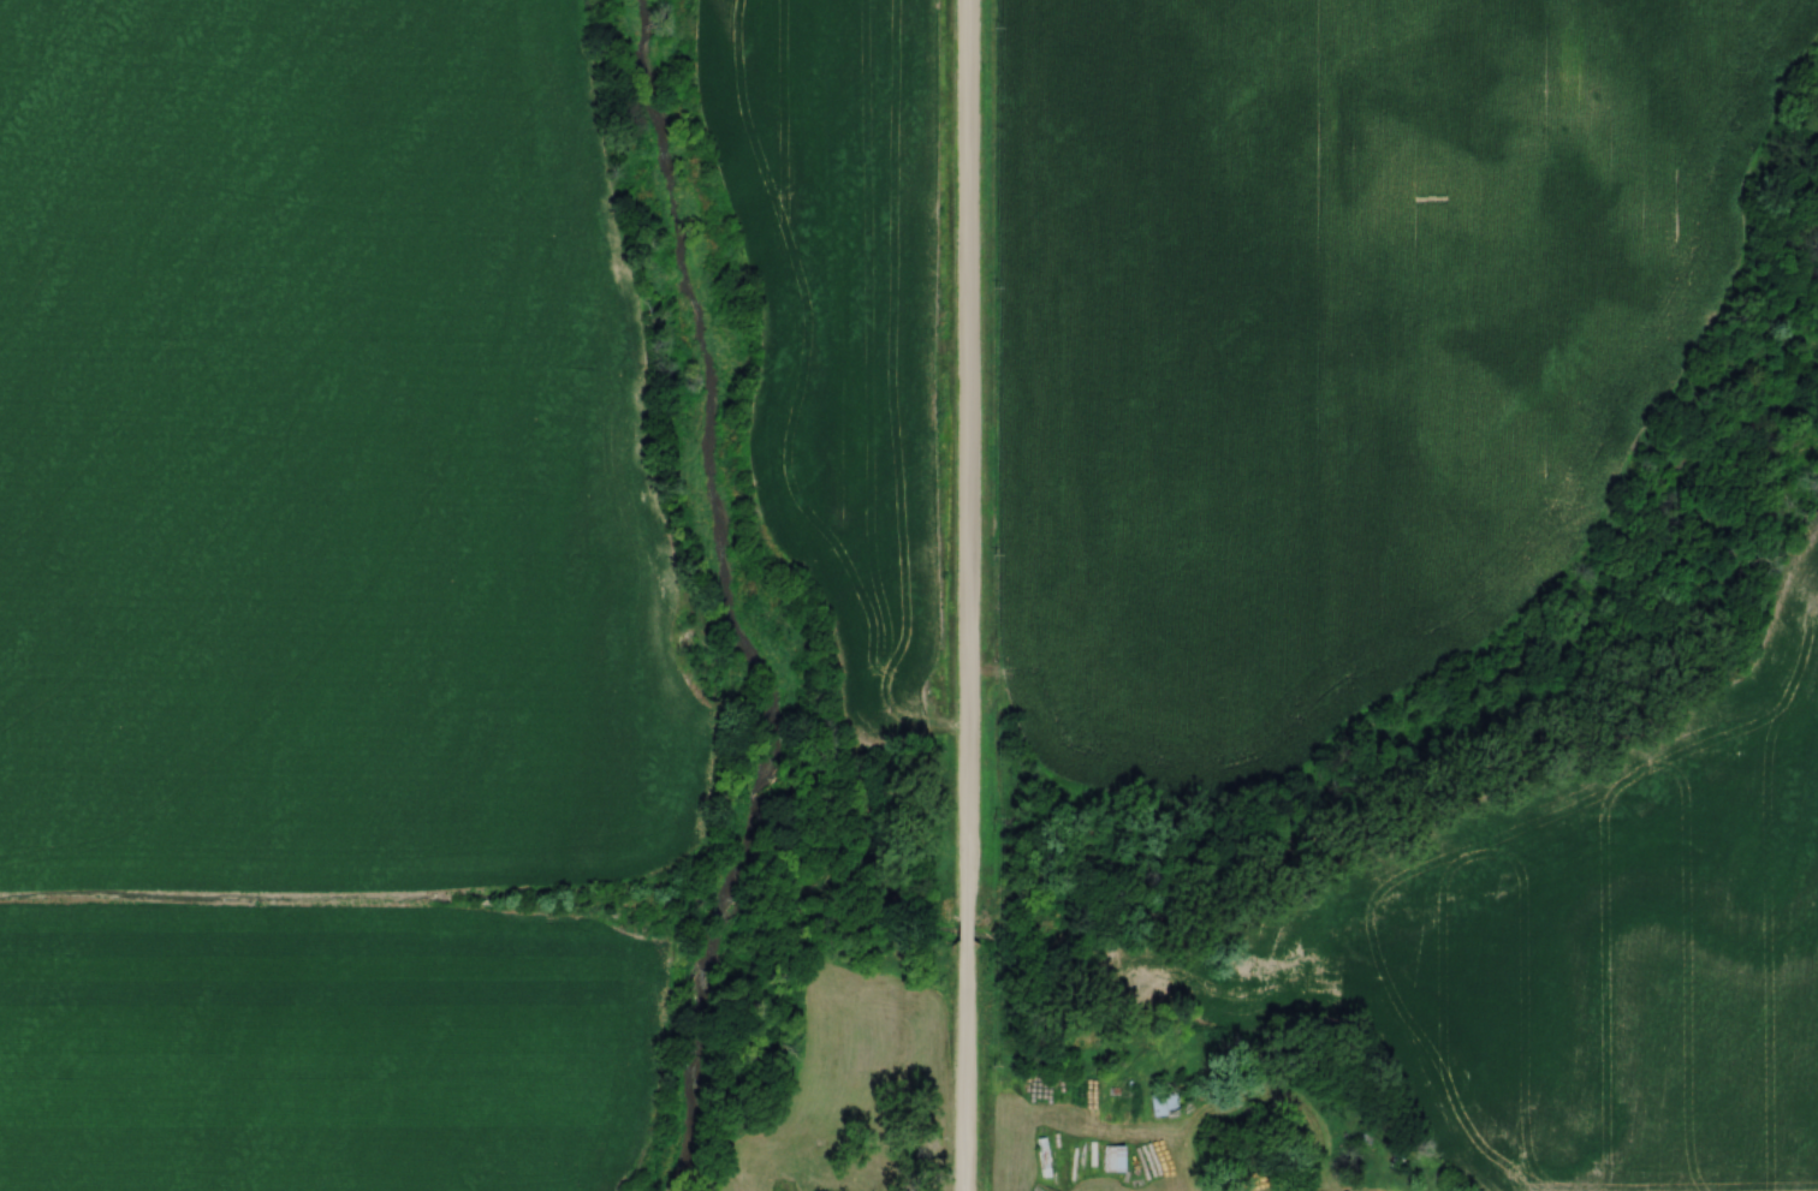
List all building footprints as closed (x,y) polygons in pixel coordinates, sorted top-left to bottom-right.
[(1103,1173),(1122,1173),(1123,1147),(1103,1147),(1103,1173)]
